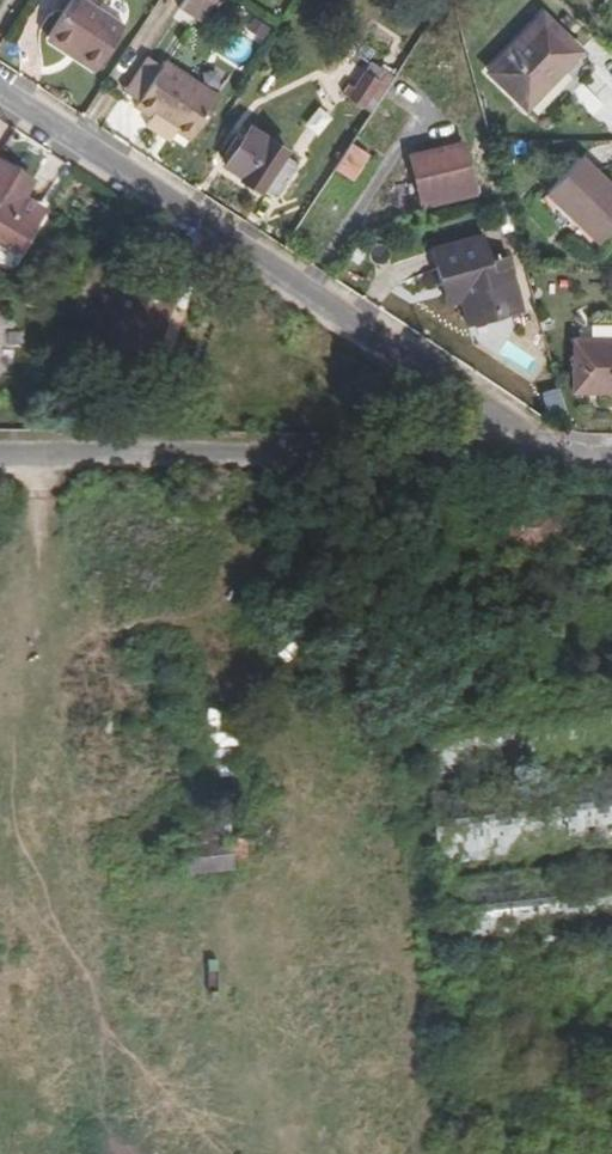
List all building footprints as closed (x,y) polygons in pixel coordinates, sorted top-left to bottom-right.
[(125,27),(85,0),(75,0),(49,38),(97,69),(125,27)] [(181,8),(202,21),(216,0),(186,0),(181,8)] [(489,72),(524,106),(579,50),(543,14),(489,72)] [(152,119),(154,117),(191,142),(220,98),(166,62),(136,108),(152,119)] [(571,94),(591,116),(611,97),(611,90),(596,72),(571,94)] [(366,112),(383,86),(363,73),(352,89),(346,86),(340,95),(366,112)] [(330,116),(305,101),(295,118),(320,132),(330,116)] [(260,189),(273,197),(294,164),(283,156),(284,151),(250,128),(225,166),(241,177),(238,181),(257,193),(260,189)] [(393,201),(469,181),(455,130),(379,151),(393,201)] [(348,179),(364,154),(349,145),(329,176),(335,179),(339,173),(348,179)] [(393,201),(379,151),(369,153),(385,213),(471,191),(469,181),(393,201)] [(547,192),(600,241),(611,228),(611,182),(582,155),(547,192)] [(0,170),(0,250),(12,258),(39,219),(18,205),(29,189),(0,170)] [(430,249),(440,284),(455,280),(461,299),(468,324),(519,309),(504,255),(486,260),(479,235),(430,249)] [(445,303),(461,299),(455,280),(440,284),(445,303)] [(159,367),(176,304),(126,292),(108,355),(159,367)] [(569,339),(568,391),(611,392),(611,340),(569,339)] [(156,588),(153,557),(118,561),(121,591),(156,588)] [(430,793),(437,863),(611,843),(611,771),(430,793)] [(231,871),(230,845),(185,847),(187,874),(231,871)] [(439,880),(447,952),(611,933),(611,861),(439,880)]
